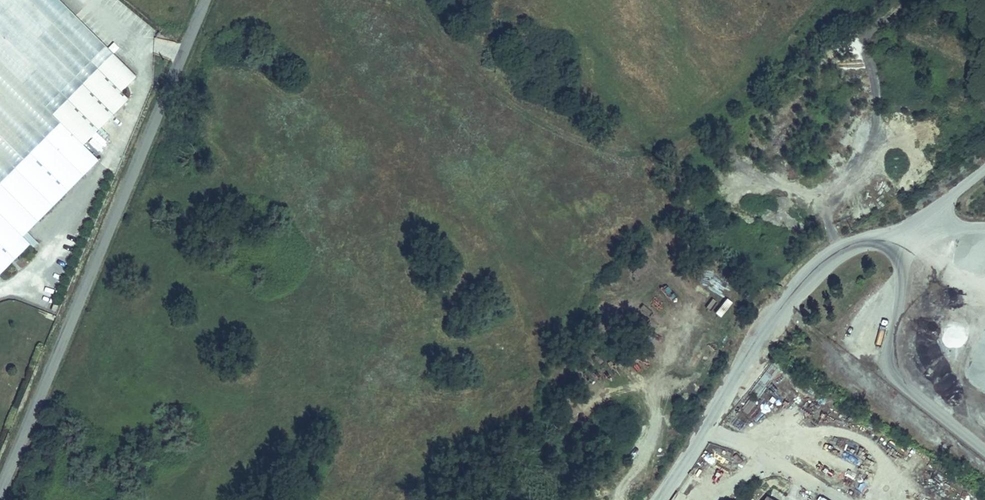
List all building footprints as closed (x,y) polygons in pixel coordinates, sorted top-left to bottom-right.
[(26,240),(19,233),(97,158),(81,142),(123,101),(114,92),(132,75),(57,0),(0,0),(0,266),(26,240)] [(771,499),(758,492),(753,499),(771,499)]
